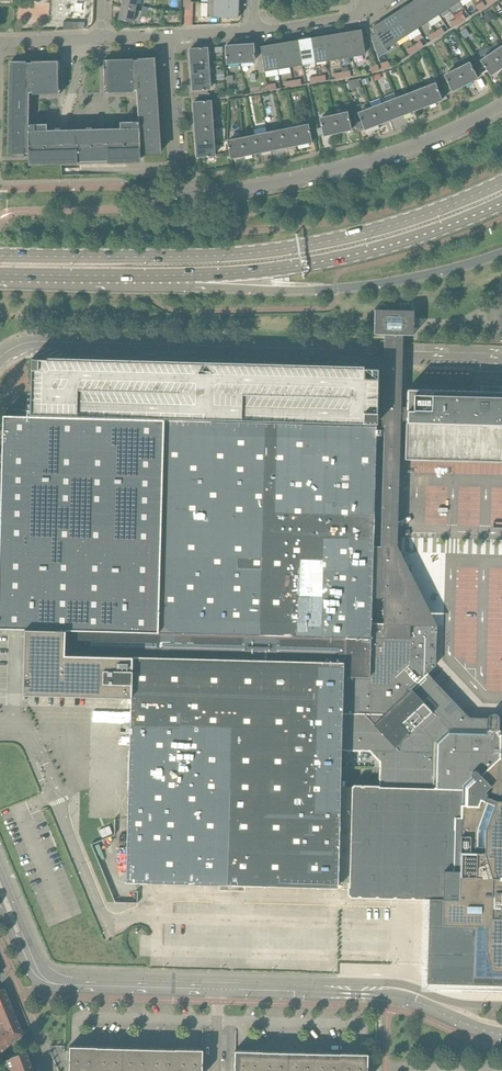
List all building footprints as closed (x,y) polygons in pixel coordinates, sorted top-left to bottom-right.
[(137,3),(138,0),(123,0),(122,6),(135,9),(137,3)] [(438,14),(429,0),(418,0),(415,2),(428,21),(438,14)] [(449,8),(444,0),(429,0),(438,14),(449,8)] [(185,26),(192,25),(193,10),(191,10),(191,2),(185,2),(185,26)] [(417,28),(428,21),(415,2),(404,9),(417,28)] [(479,11),(486,7),(483,2),(476,6),(479,11)] [(236,18),(238,19),(238,18),(237,18),(238,5),(208,4),(207,17),(236,18)] [(133,23),(134,16),(135,9),(122,6),(119,20),(133,23)] [(406,35),(417,28),(404,9),(394,15),(406,35)] [(396,42),(406,35),(394,15),(383,22),(396,42)] [(456,19),(459,23),(466,19),(463,15),(456,19)] [(452,28),(459,23),(456,19),(449,23),(452,28)] [(385,49),(396,42),(383,22),(373,29),(373,28),(372,28),(373,30),(385,49)] [(435,32),(438,37),(445,33),(442,28),(435,32)] [(352,56),(365,54),(361,32),(362,32),(361,30),(360,30),(360,31),(349,33),(352,56)] [(431,41),(438,37),(435,32),(428,37),(431,41)] [(340,58),(352,56),(349,33),(336,35),(340,58)] [(327,60),(340,58),(336,35),(324,37),(327,60)] [(315,63),(327,60),(324,37),(311,39),(315,63)] [(302,65),(315,63),(311,39),(299,42),(302,65)] [(290,67),(302,65),(299,42),(286,44),(290,67)] [(414,46),(417,51),(424,46),(421,42),(414,46)] [(277,69),(290,67),(286,44),(274,46),(277,69)] [(241,64),(255,63),(253,46),(254,46),(254,45),(253,45),(240,46),(241,64)] [(501,67),(501,45),(492,53),(501,67)] [(227,65),(241,64),(240,46),(226,47),(225,47),(225,48),(226,48),(227,65)] [(265,71),(277,69),(274,46),(262,48),(262,47),(261,47),(261,49),(265,71)] [(410,55),(417,51),(414,46),(407,50),(410,55)] [(191,64),(208,63),(207,48),(190,49),(191,64)] [(491,75),(501,67),(492,53),(480,60),(490,74),(491,76),(492,76),(491,75)] [(47,121),(34,122),(35,125),(29,125),(29,93),(32,93),(32,95),(61,94),(60,61),(32,62),(32,63),(26,63),(26,62),(11,61),(9,158),(24,158),(24,154),(29,154),(29,164),(140,161),(140,151),(144,151),(145,155),(160,154),(153,58),(138,59),(138,60),(132,61),(132,59),(104,60),(104,93),(133,92),(133,91),(136,90),(139,122),(133,122),(133,119),(120,119),(120,129),(47,131),(47,121)] [(457,68),(465,85),(476,79),(477,80),(478,79),(477,77),(476,77),(469,62),(457,68)] [(192,77),(209,76),(208,63),(191,64),(192,77)] [(453,91),(465,85),(457,68),(444,75),(452,90),(451,90),(452,92),(453,92),(453,91)] [(192,77),(193,91),(210,90),(209,76),(192,77)] [(361,87),(359,79),(348,82),(350,90),(361,87)] [(422,88),(428,105),(441,100),(441,101),(442,101),(441,99),(435,83),(422,88)] [(416,110),(428,105),(422,88),(409,93),(416,110)] [(403,114),(416,110),(409,93),(397,98),(403,114)] [(390,119),(403,114),(397,98),(384,103),(390,119)] [(195,117),(211,116),(210,101),(194,102),(195,117)] [(378,124),(390,119),(384,103),(371,108),(378,124)] [(365,129),(378,124),(371,108),(358,113),(364,128),(364,129),(365,130),(366,130),(365,129)] [(334,115),(337,133),(350,130),(350,131),(351,131),(351,129),(347,112),(334,115)] [(324,135),(337,133),(334,115),(320,118),(323,135),(324,137),(325,136),(324,135)] [(196,130),(212,129),(211,116),(195,117),(196,130)] [(295,127),(298,145),(311,142),(311,143),(312,143),(312,141),(311,141),(308,124),(295,127)] [(285,147),(298,145),(295,127),(281,130),(285,147)] [(197,144),(213,142),(212,129),(196,130),(197,144)] [(271,150),(285,147),(281,130),(267,132),(271,150)] [(257,153),(254,135),(253,131),(244,133),(244,137),(241,138),(245,155),(257,153)] [(257,153),(271,150),(267,132),(254,135),(257,153)] [(232,158),(245,155),(241,138),(227,140),(231,157),(230,157),(231,159),(232,159),(232,158)] [(197,144),(198,158),(214,157),(213,142),(197,144)] [(395,544),(399,421),(407,421),(405,460),(431,460),(442,460),(501,462),(501,392),(501,387),(493,386),(493,387),(490,386),(488,386),(488,385),(487,385),(487,384),(486,384),(485,384),(484,384),(484,385),(484,386),(482,386),(481,391),(407,389),(407,407),(399,407),(401,335),(414,335),(414,321),(414,310),(374,309),(374,334),(386,335),(384,407),(377,406),(378,368),(357,368),(61,360),(32,359),(31,387),(30,414),(377,424),(377,420),(384,420),(381,546),(373,546),(372,634),(369,714),(470,717),(440,686),(433,678),(428,673),(436,665),(437,625),(418,624),(407,586),(395,547),(395,544)] [(372,634),(373,546),(374,544),(377,426),(30,416),(3,415),(0,540),(0,628),(25,629),(133,631),(131,697),(128,803),(126,882),(136,882),(338,889),(338,881),(349,882),(349,896),(410,898),(443,898),(442,924),(474,925),(476,935),(480,949),(483,951),(485,951),(486,952),(491,970),(501,971),(501,718),(499,718),(498,715),(496,713),(494,713),(491,713),(489,715),(488,718),(470,717),(369,714),(372,634)] [(463,515),(463,523),(481,524),(481,500),(473,500),(472,515),(463,515)] [(36,695),(131,697),(133,631),(25,629),(23,694),(36,695)] [(0,990),(0,1053),(7,1047),(21,1035),(17,1024),(19,1023),(8,997),(6,993),(3,993),(0,990)] [(203,1050),(176,1049),(150,1048),(123,1048),(97,1047),(70,1046),(69,1070),(202,1070),(203,1050)] [(368,1054),(341,1053),(315,1052),(288,1052),(262,1051),(235,1050),(235,1070),(367,1070),(368,1054)] [(26,1051),(18,1054),(7,1060),(11,1070),(34,1070),(26,1051)]
